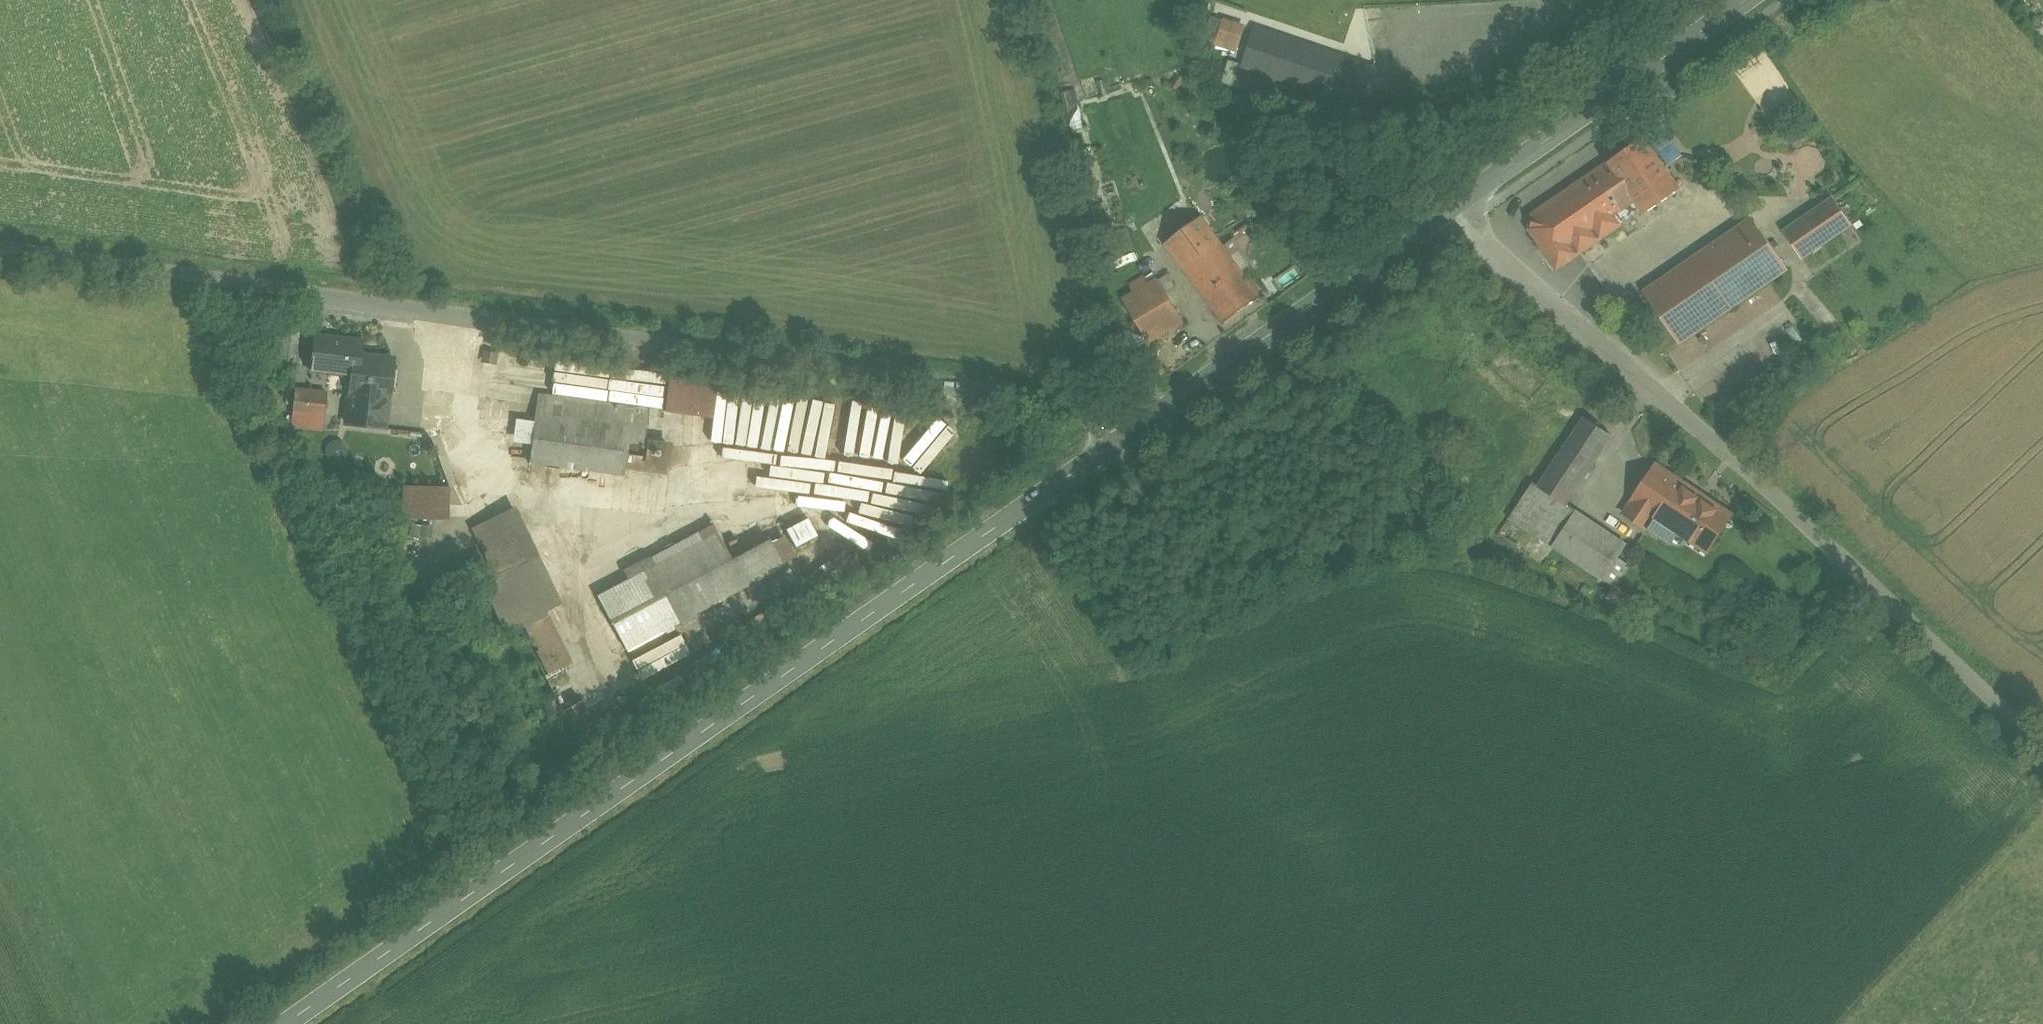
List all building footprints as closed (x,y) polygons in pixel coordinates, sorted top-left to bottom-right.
[(1204,40),(1214,42),(1219,17),(1210,15),(1204,40)] [(1222,17),(1214,45),(1237,51),(1245,23),(1222,17)] [(1378,69),(1258,28),(1245,65),(1365,106),(1378,69)] [(1645,138),(1609,163),(1632,196),(1668,171),(1645,138)] [(1609,163),(1533,215),(1530,229),(1557,269),(1642,211),(1632,196),(1609,163)] [(1668,171),(1632,196),(1642,211),(1644,214),(1681,189),(1668,171)] [(1834,198),(1784,232),(1802,258),(1852,225),(1834,198)] [(1751,219),(1645,290),(1679,340),(1785,269),(1751,219)] [(1259,296),(1218,239),(1200,252),(1215,272),(1197,285),(1224,322),(1259,296)] [(1215,272),(1200,252),(1183,265),(1197,285),(1215,272)] [(1184,321),(1159,279),(1139,291),(1142,296),(1127,305),(1149,342),(1184,321)] [(393,359),(361,356),(363,341),(315,336),(310,371),(351,376),(349,394),(350,394),(388,398),(389,398),(393,359)] [(712,416),(714,376),(664,373),(661,413),(712,416)] [(327,393),(295,390),(293,414),(325,418),(327,393)] [(388,398),(350,394),(347,424),(384,428),(388,398)] [(633,408),(540,396),(530,463),(624,476),(627,456),(626,455),(628,443),(629,443),(633,408)] [(1625,545),(1573,512),(1574,510),(1565,504),(1610,433),(1584,416),(1539,486),(1532,482),(1510,517),(1605,577),(1625,545)] [(927,431),(878,431),(879,450),(865,450),(865,469),(853,469),(853,478),(911,478),(911,452),(927,451),(927,431)] [(1657,464),(1625,513),(1648,528),(1655,517),(1680,479),(1657,464)] [(1732,512),(1680,479),(1655,517),(1707,551),(1732,512)] [(399,519),(445,519),(445,485),(399,485),(399,519)] [(515,510),(482,526),(496,555),(529,539),(515,510)] [(809,519),(786,531),(795,547),(818,535),(809,519)] [(716,533),(599,596),(628,651),(784,567),(769,540),(732,560),(716,533)] [(529,539),(496,555),(527,620),(544,612),(560,604),(529,539)] [(856,566),(845,552),(834,561),(845,575),(856,566)] [(827,563),(781,600),(792,614),(839,577),(827,563)] [(561,649),(544,612),(527,620),(545,657),(561,649)]
